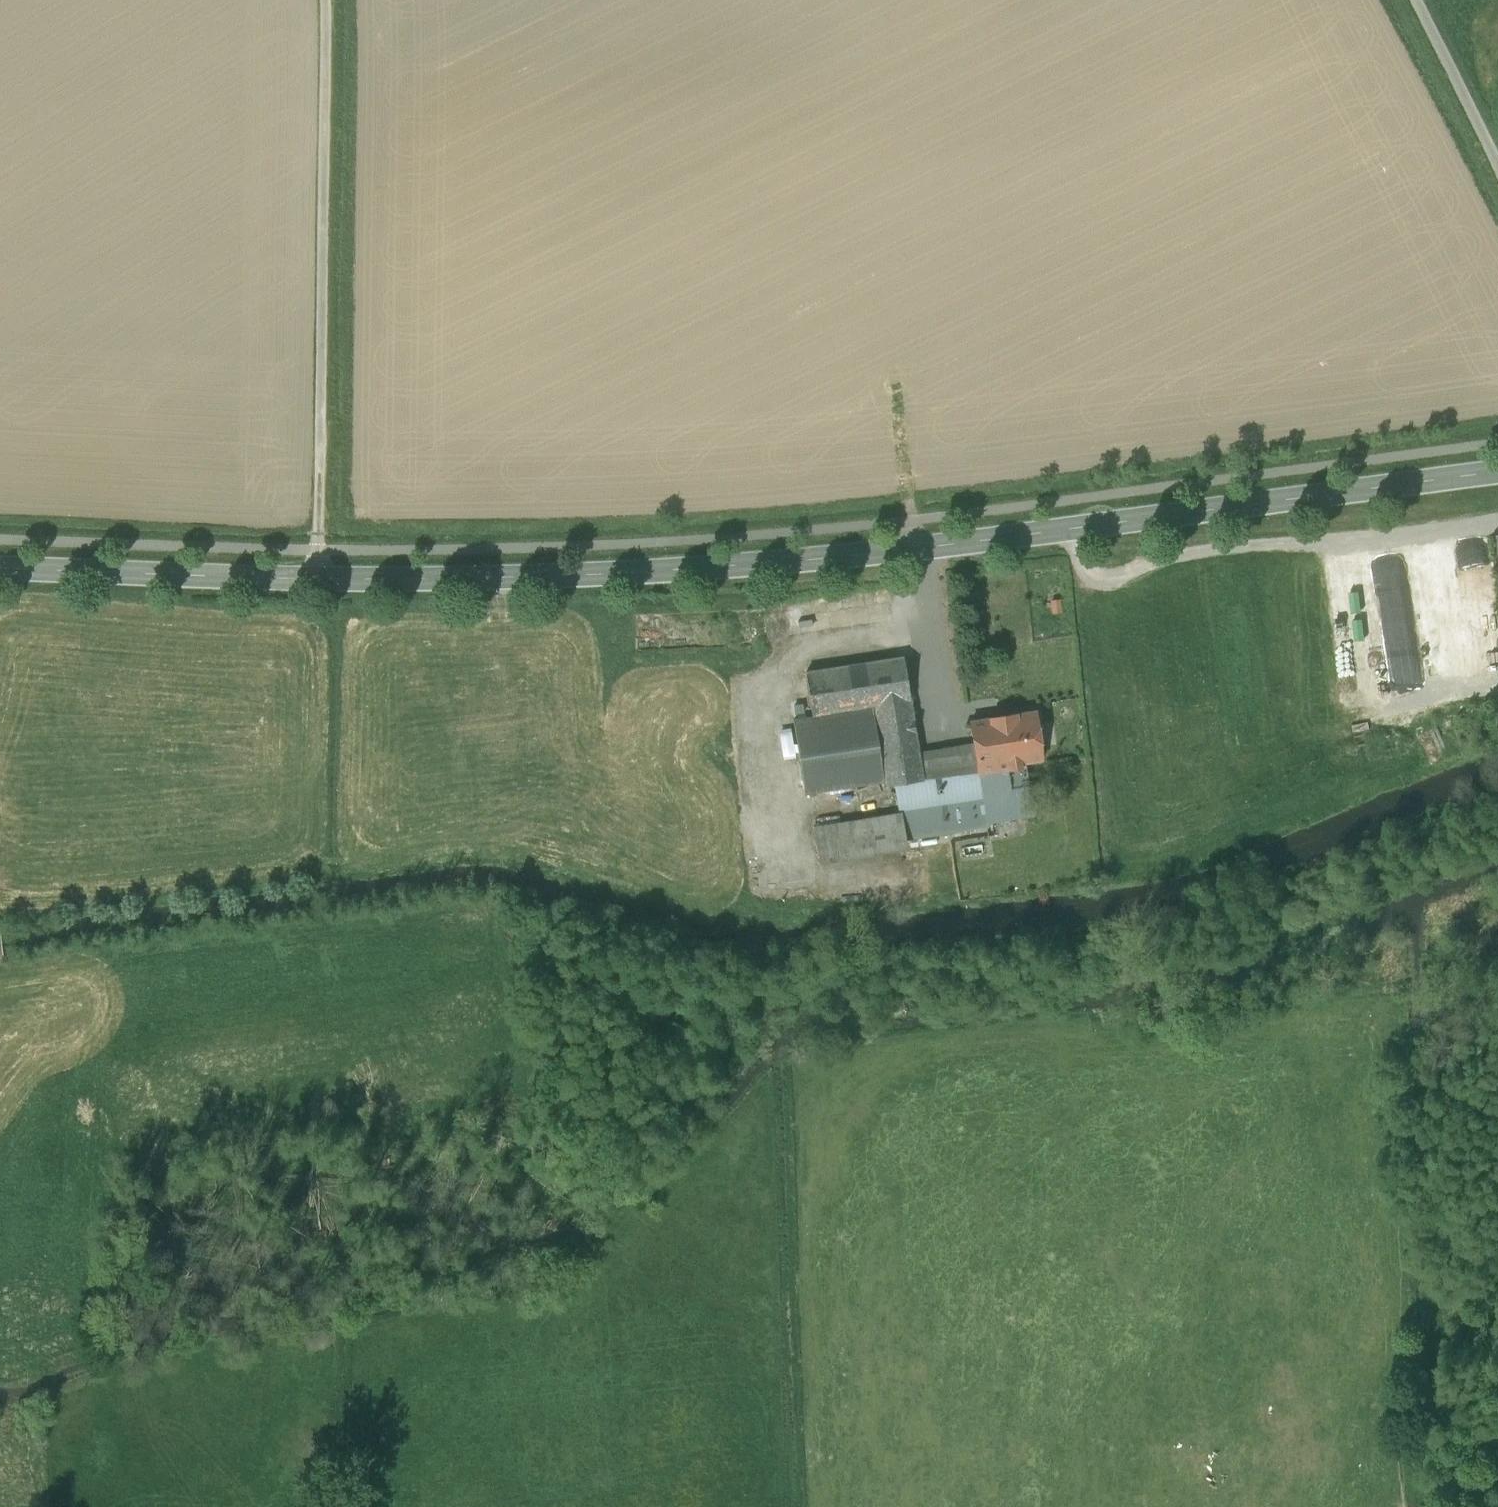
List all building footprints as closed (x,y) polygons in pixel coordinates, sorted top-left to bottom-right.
[(805,673),(812,714),(862,706),(873,705),(910,699),(903,657),(805,673)] [(922,779),(917,747),(910,699),(873,705),(885,781),(885,786),(896,785),(922,780),(922,779)] [(804,793),(885,781),(873,705),(862,706),(862,710),(793,720),(804,793)] [(1035,710),(999,715),(1007,768),(1009,768),(1022,766),(1026,761),(1042,758),(1035,710)] [(986,820),(988,820),(1035,813),(1031,784),(1011,787),(1009,768),(1007,768),(999,715),(969,720),(972,738),(977,770),(922,779),(922,780),(896,785),(899,807),(902,807),(982,795),(986,820)] [(917,747),(922,779),(977,770),(972,738),(917,747)] [(902,810),(906,839),(989,827),(988,820),(986,820),(982,795),(902,807),(902,810)] [(902,810),(811,823),(817,862),(907,849),(906,839),(902,810)]
